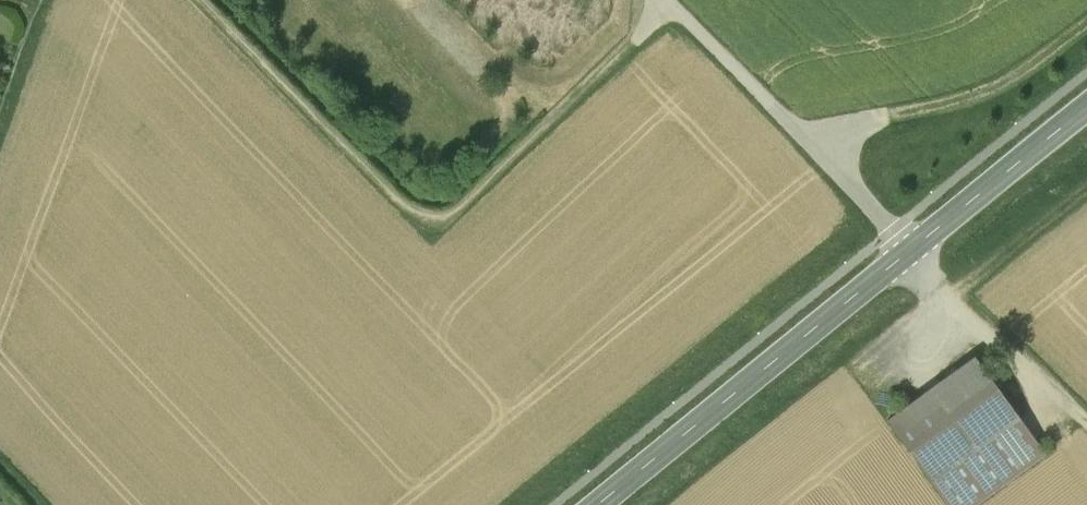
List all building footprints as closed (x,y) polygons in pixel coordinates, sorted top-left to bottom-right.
[(887,421),(949,504),(974,504),(1046,453),(975,357),(887,421)]
